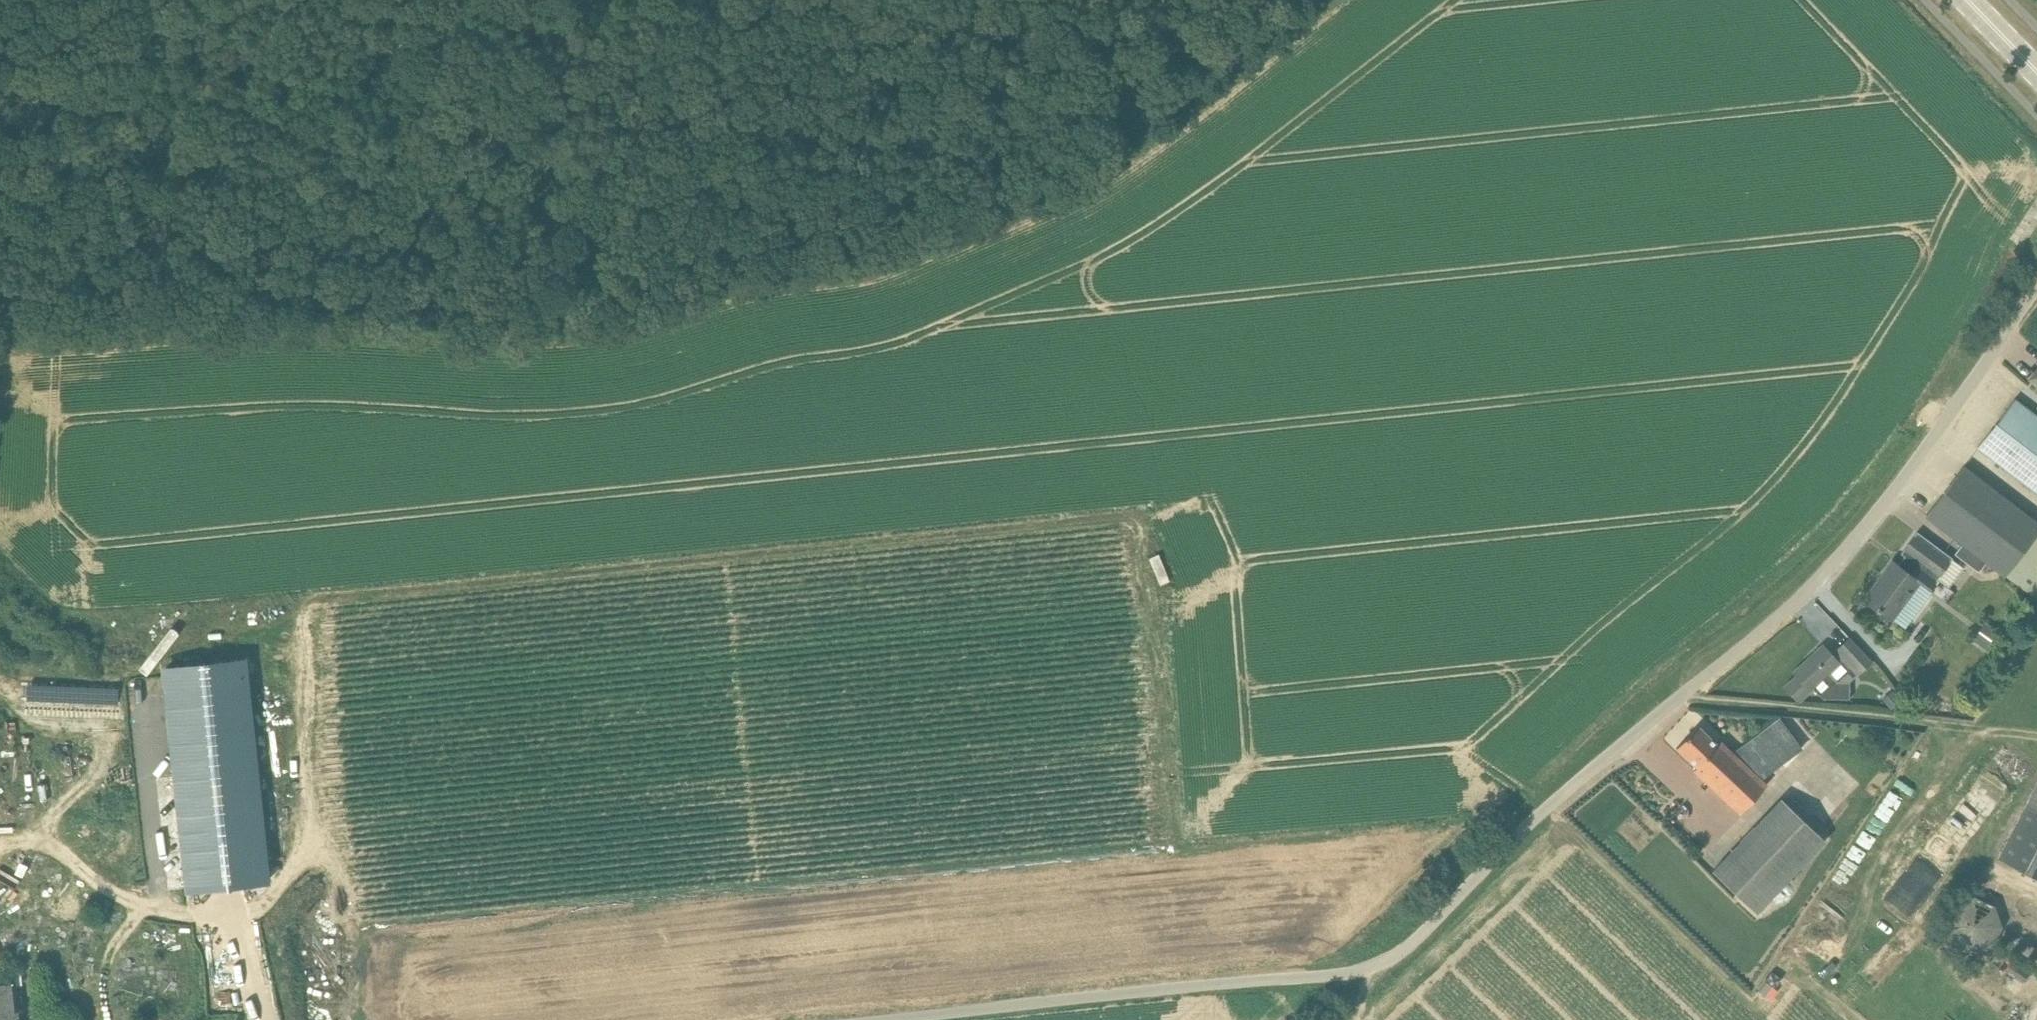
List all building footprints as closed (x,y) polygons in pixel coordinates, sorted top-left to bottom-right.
[(2015,399),(1978,447),(2036,491),(2036,416),(2015,399)] [(1963,467),(1927,515),(1964,543),(1988,560),(2007,575),(2036,535),(2036,523),(1963,467)] [(1938,579),(1953,557),(1918,531),(1901,553),(1907,557),(1900,566),(1911,575),(1919,565),(1938,579)] [(1980,572),(1988,560),(1964,543),(1956,554),(1980,572)] [(1900,566),(1893,560),(1865,599),(1881,611),(1892,619),(1920,582),(1930,589),(1938,579),(1919,565),(1911,575),(1900,566)] [(2000,633),(1986,622),(1974,639),(1988,649),(2000,633)] [(1838,649),(1860,672),(1872,661),(1850,638),(1838,649)] [(1838,682),(1829,672),(1840,662),(1823,645),(1794,672),(1797,675),(1786,686),(1800,702),(1815,689),(1824,698),(1850,699),(1850,682),(1838,682)] [(198,659),(163,663),(187,885),(229,880),(250,878),(267,876),(243,654),(198,659)] [(1762,779),(1787,759),(1803,748),(1781,718),(1734,753),(1722,741),(1718,744),(1698,725),(1677,747),(1698,766),(1695,770),(1741,813),(1768,785),(1762,779)] [(1991,773),(1964,808),(1984,823),(2010,788),(1991,773)] [(2027,804),(1999,858),(2036,878),(2036,784),(2027,804)] [(1827,841),(1782,797),(1713,870),(1758,913),(1827,841)] [(1945,924),(1952,945),(1973,954),(1997,945),(2003,926),(1995,905),(1975,895),(1954,903),(1945,924)] [(16,983),(0,985),(0,1019),(20,1019),(16,983)]
